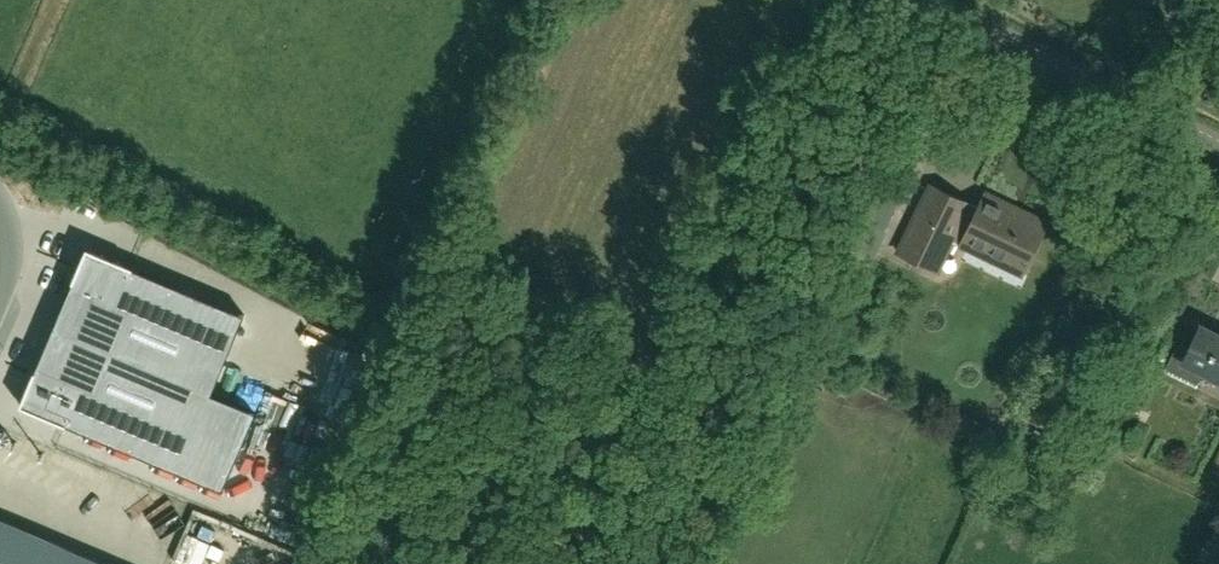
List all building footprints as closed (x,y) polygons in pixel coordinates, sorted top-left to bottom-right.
[(938,272),(971,204),(932,185),(899,252),(938,272)] [(1024,273),(1048,223),(986,194),(962,244),(1024,273)] [(35,371),(20,405),(223,491),(256,412),(212,393),(245,315),(133,268),(133,267),(87,248),(72,282),(73,282),(35,371)] [(1201,326),(1189,351),(1177,345),(1164,371),(1197,387),(1204,371),(1218,378),(1218,335),(1201,326)] [(12,528),(12,526),(0,521),(0,563),(98,563),(12,528)]
